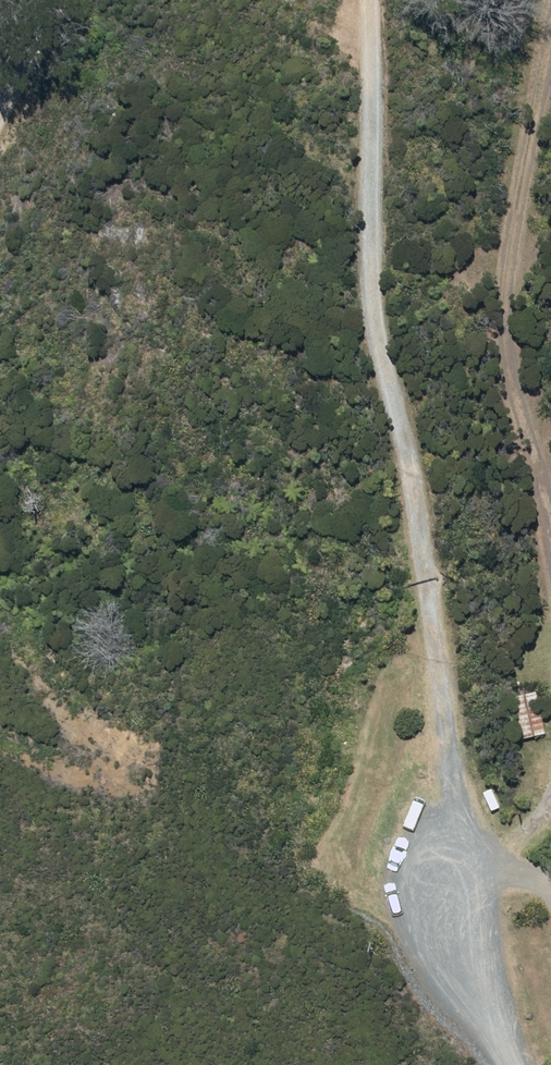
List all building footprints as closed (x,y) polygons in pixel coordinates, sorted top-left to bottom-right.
[(548,734),(539,691),(515,697),(524,739),(548,734)]
